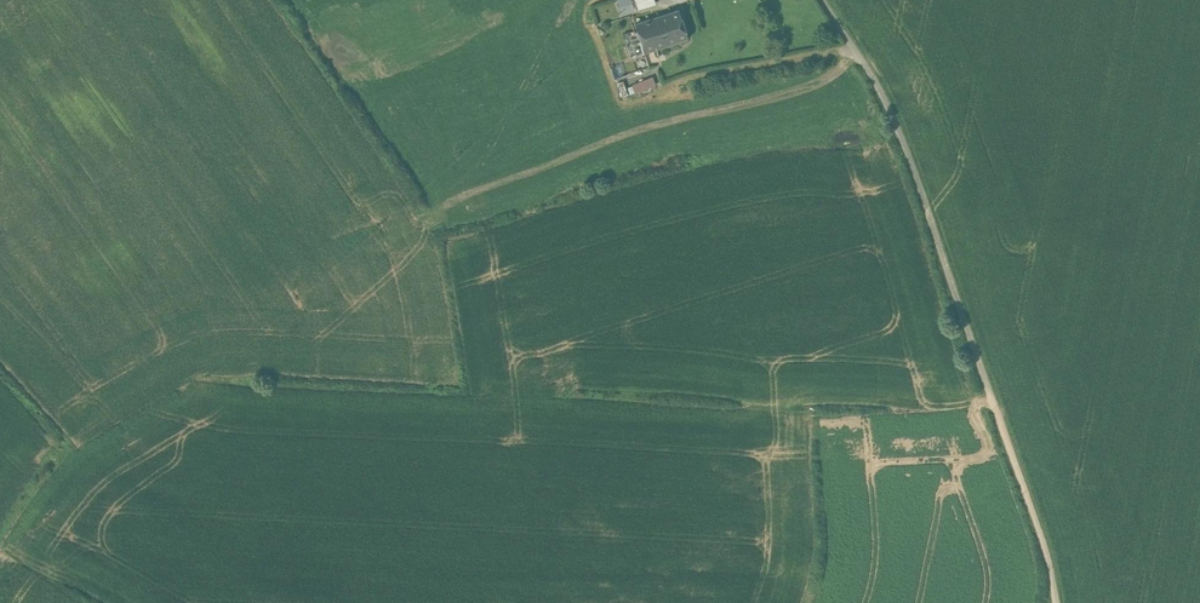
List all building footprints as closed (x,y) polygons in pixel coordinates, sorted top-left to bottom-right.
[(635,9),(635,8),(632,0),(619,0),(623,13),(635,9)] [(635,8),(656,2),(655,0),(632,0),(635,8)] [(678,9),(635,23),(644,51),(687,38),(678,9)] [(629,83),(652,74),(649,65),(625,74),(629,83)] [(636,92),(655,84),(652,76),(633,84),(636,92)]
